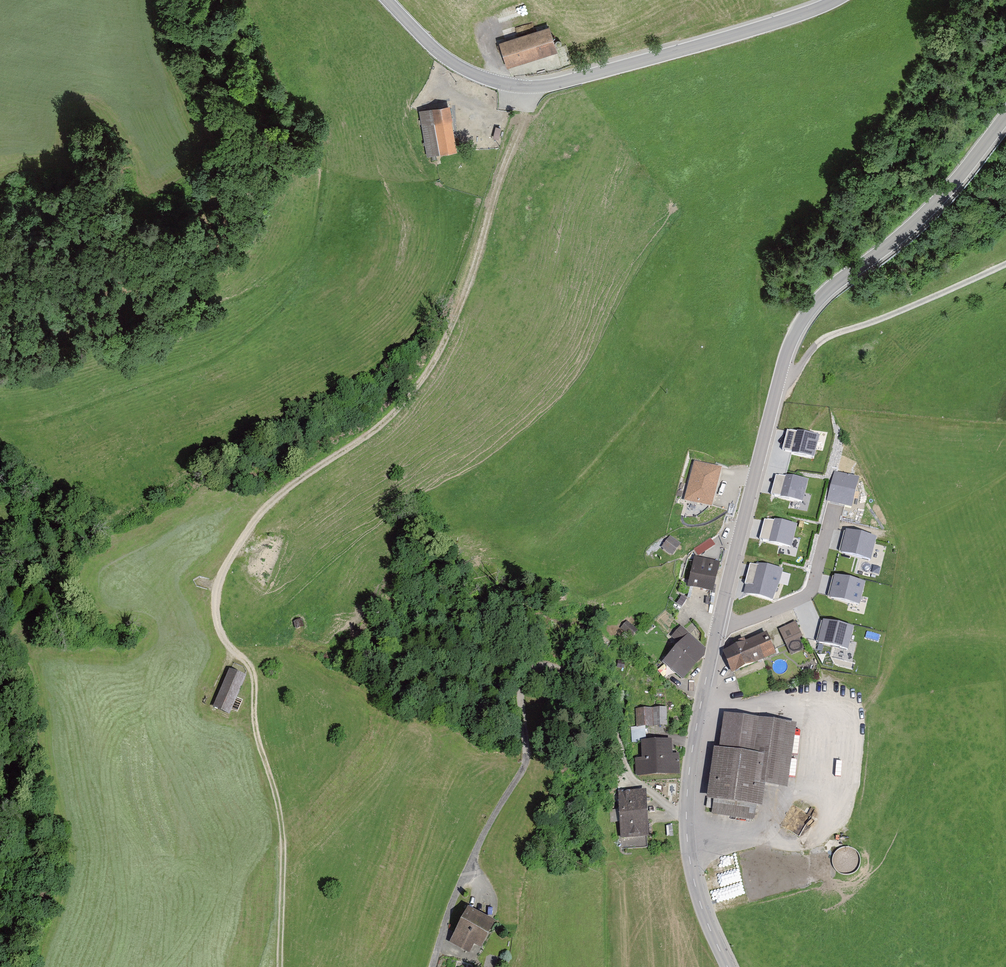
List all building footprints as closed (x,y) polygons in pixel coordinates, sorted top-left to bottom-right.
[(548,28),(499,42),(506,65),(555,52),(548,28)] [(449,106),(419,110),(425,153),(455,149),(449,106)] [(818,434),(789,429),(785,451),(813,457),(818,434)] [(722,467),(694,460),(685,500),(712,507),(722,467)] [(828,501),(850,506),(857,476),(834,471),(828,501)] [(772,496),(801,502),(806,479),(776,473),(772,496)] [(761,541),(789,547),(794,523),(766,518),(761,541)] [(876,539),(844,531),(838,552),(871,561),(876,539)] [(712,533),(695,544),(700,551),(717,540),(712,533)] [(671,536),(660,548),(671,558),(682,546),(671,536)] [(719,564),(695,558),(688,587),(712,593),(719,564)] [(782,571),(749,565),(743,594),(773,601),(779,584),(782,571)] [(828,597),(858,603),(863,581),(833,575),(828,597)] [(852,626),(823,619),(818,642),(847,649),(852,626)] [(302,620),(293,622),(295,630),(304,628),(302,620)] [(630,639),(637,632),(626,620),(618,627),(630,639)] [(796,623),(781,630),(791,653),(803,647),(799,638),(802,637),(796,623)] [(694,640),(681,629),(674,637),(681,644),(664,662),(673,670),(681,678),(704,653),(704,650),(694,640)] [(741,645),(724,652),(728,662),(732,671),(774,654),(766,635),(756,639),(745,643),(744,640),(739,642),(741,645)] [(245,679),(228,670),(208,708),(225,717),(245,679)] [(665,708),(637,710),(637,726),(655,726),(655,725),(666,725),(665,708)] [(763,767),(761,780),(780,783),(788,727),(770,725),(770,722),(731,717),(726,753),(750,756),(747,771),(754,771),(755,765),(763,767)] [(644,761),(637,761),(637,774),(679,772),(678,754),(668,755),(667,742),(643,743),(644,761)] [(726,753),(721,752),(714,799),(754,804),(756,795),(759,795),(761,780),(763,767),(755,765),(754,771),(747,771),(750,756),(726,753)] [(642,791),(619,792),(622,848),(647,847),(644,798),(642,798),(642,791)] [(491,925),(466,912),(448,943),(474,957),(491,925)]
